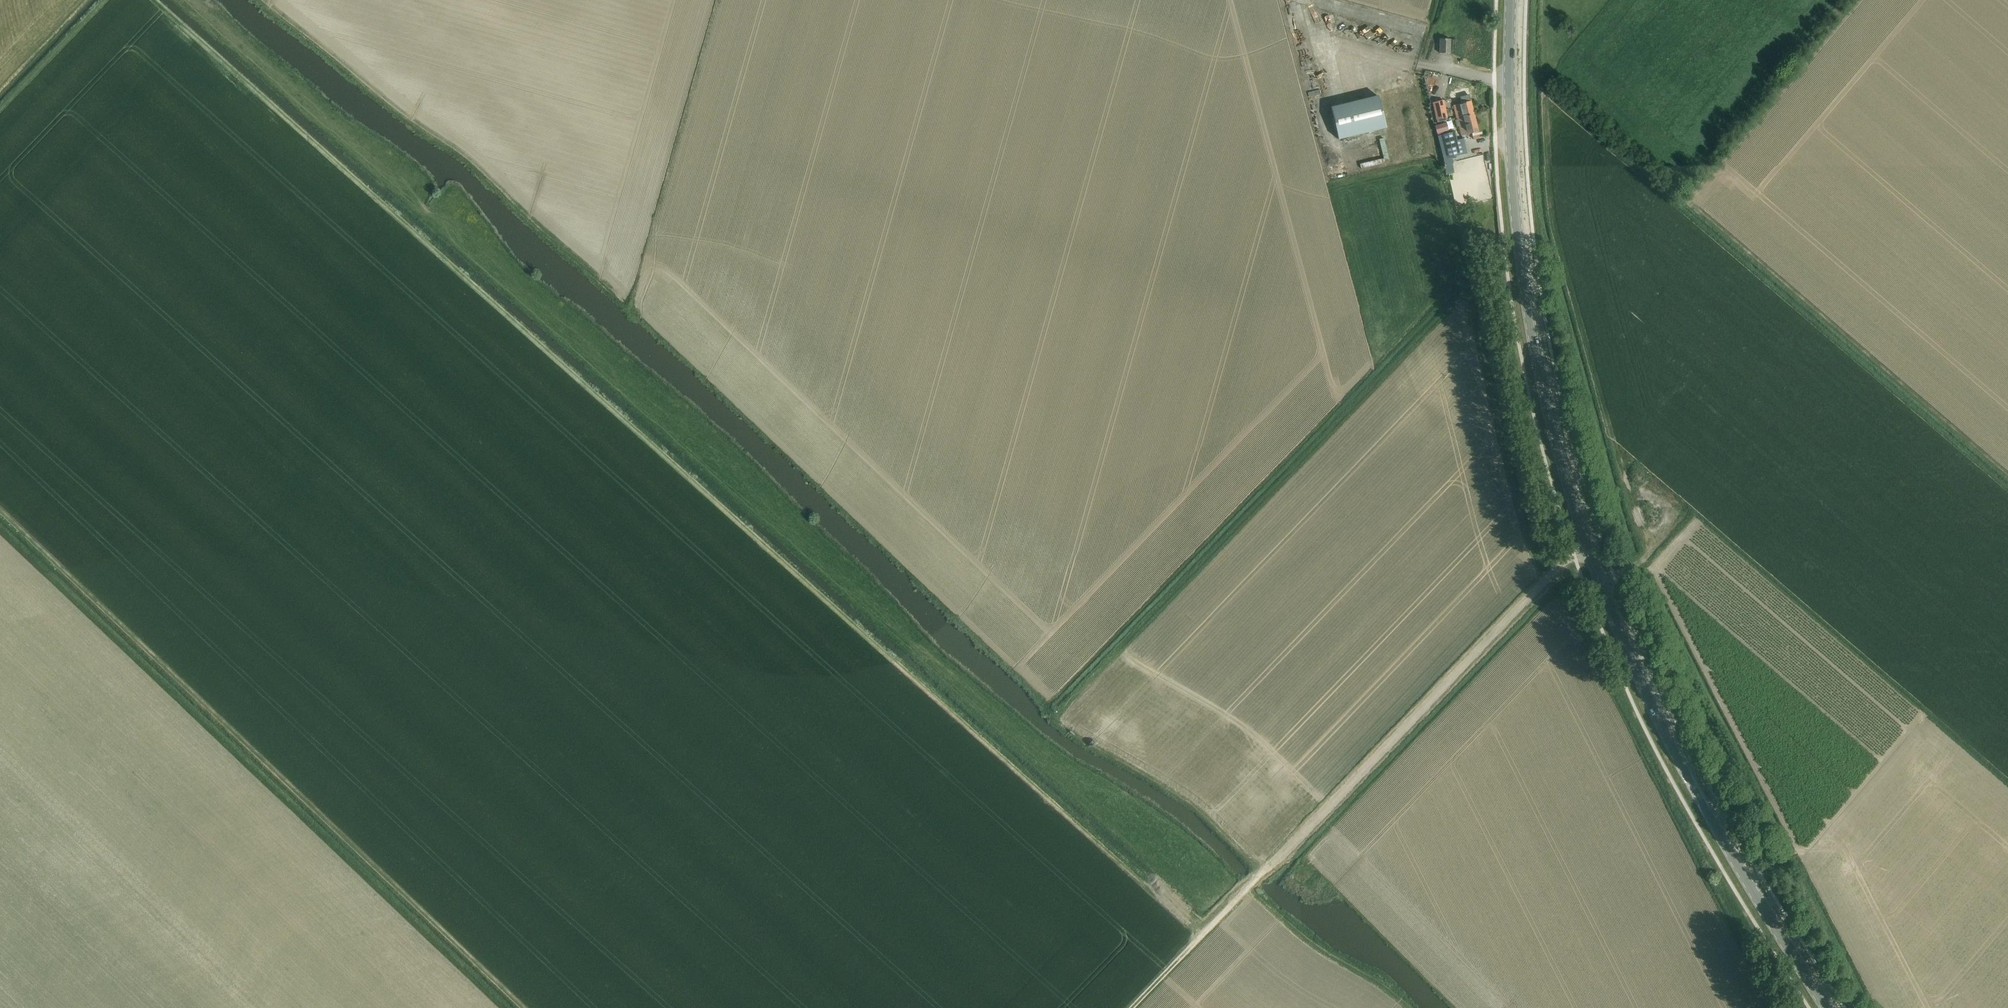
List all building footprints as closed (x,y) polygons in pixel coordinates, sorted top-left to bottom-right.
[(1412,32),(1409,44),(1421,47),(1424,36),(1412,32)] [(1450,53),(1450,38),(1440,38),(1439,53),(1450,53)] [(1336,60),(1325,62),(1327,74),(1339,72),(1336,60)] [(1314,92),(1323,90),(1319,70),(1309,72),(1314,92)] [(1316,99),(1326,97),(1324,91),(1315,93),(1316,99)] [(1401,123),(1393,91),(1330,107),(1338,138),(1401,123)] [(1456,117),(1473,113),(1468,95),(1459,97),(1461,103),(1454,105),(1456,117)] [(1437,122),(1447,119),(1447,116),(1443,100),(1432,102),(1436,119),(1437,122)] [(1479,137),(1473,113),(1456,117),(1461,135),(1471,133),(1472,139),(1479,137)] [(1456,140),(1455,132),(1442,135),(1446,155),(1464,151),(1462,139),(1456,140)] [(1488,153),(1475,156),(1477,168),(1491,166),(1488,153)] [(1254,912),(1264,907),(1258,893),(1248,897),(1254,912)]
